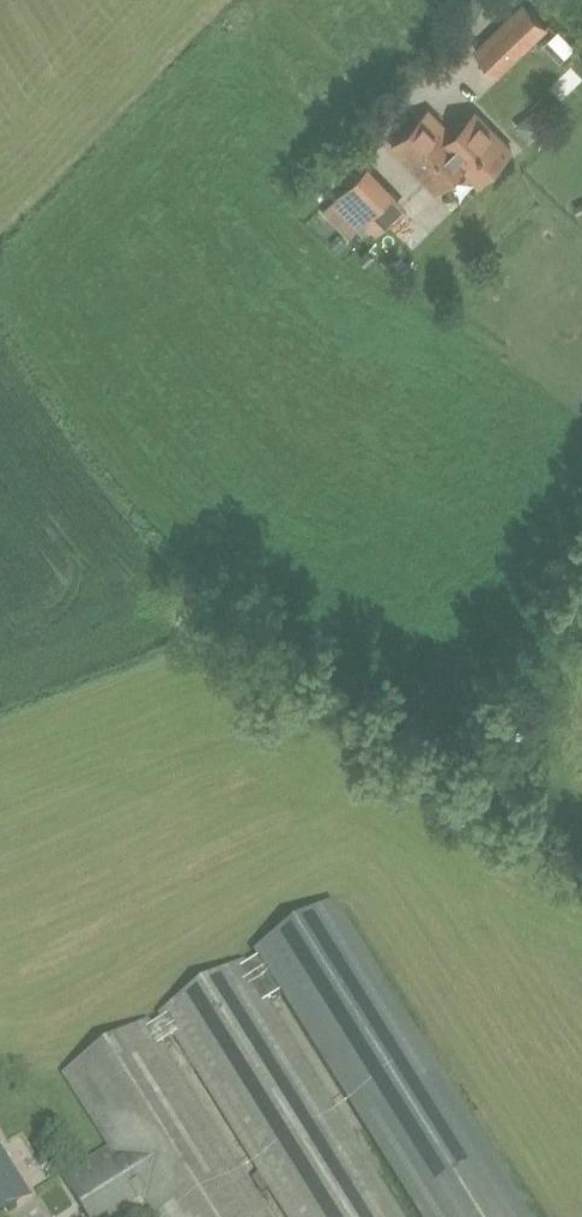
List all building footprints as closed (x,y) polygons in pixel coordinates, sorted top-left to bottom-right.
[(547,29),(522,3),(474,49),(499,75),(547,29)] [(530,116),(543,132),(556,121),(544,105),(530,116)] [(479,182),(512,149),(477,113),(454,135),(429,109),(392,145),(437,192),(464,166),(479,182)] [(364,170),(340,194),(378,232),(402,209),(364,170)] [(162,1016),(165,1020),(149,1031),(146,1026),(66,1076),(112,1149),(63,1180),(86,1216),(145,1216),(152,1213),(155,1216),(264,1216),(160,1049),(176,1038),(286,1216),(397,1216),(266,1004),(282,994),(420,1216),(527,1216),(334,908),(257,956),(259,960),(244,969),(241,966),(162,1016)] [(23,1180),(0,1143),(0,1216),(2,1216),(34,1197),(31,1192),(36,1189),(28,1177),(23,1180)]
